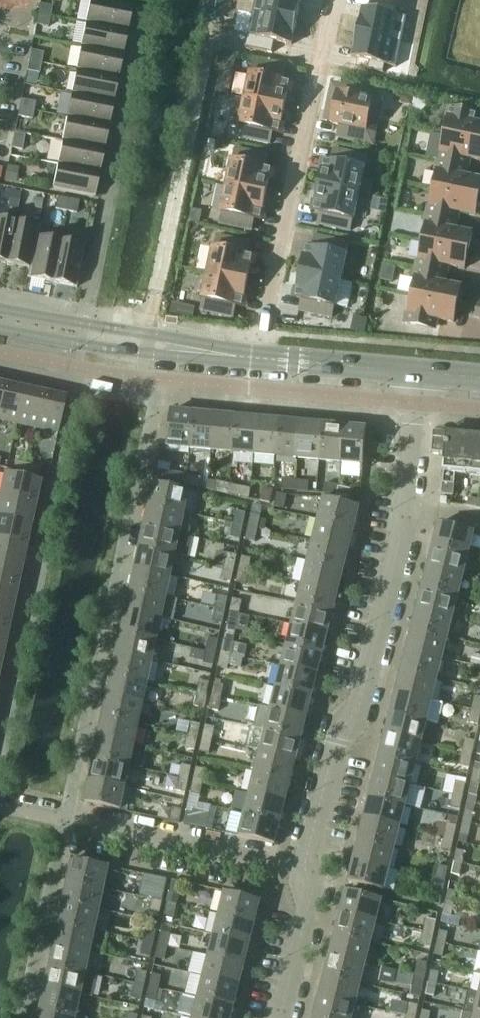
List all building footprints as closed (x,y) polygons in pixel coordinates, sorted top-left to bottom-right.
[(31,0),(0,0),(0,7),(30,9),(31,0)] [(96,0),(90,0),(85,24),(127,32),(131,7),(96,0)] [(253,10),(297,19),(301,0),(255,0),(253,10)] [(362,8),(357,31),(401,40),(406,17),(395,15),(392,14),(393,6),(381,4),(380,11),(362,8)] [(52,7),(39,5),(38,14),(50,17),(52,7)] [(253,11),(247,36),(251,36),(248,48),(272,53),(274,41),(291,45),(297,20),(297,19),(253,10),(253,11)] [(48,28),(50,17),(38,14),(35,25),(48,28)] [(127,32),(85,24),(81,47),(122,55),(127,32)] [(357,31),(352,58),(369,61),(367,69),(379,72),(381,64),(384,65),(396,67),(401,40),(357,31)] [(122,55),(81,47),(76,71),(117,79),(122,55)] [(43,53),(30,51),(28,61),(41,64),(43,53)] [(217,91),(230,93),(237,57),(223,54),(217,91)] [(41,64),(28,61),(26,71),(39,74),(41,64)] [(285,69),(253,62),(251,74),(250,74),(244,99),(284,108),(287,92),(289,82),(283,81),(285,69)] [(117,79),(76,71),(71,94),(113,102),(117,79)] [(378,118),(381,104),(372,102),(372,100),(360,98),(360,97),(359,97),(360,90),(344,86),(342,94),(341,94),(338,93),(332,124),(339,125),(337,137),(369,144),(372,132),(366,131),(369,116),(378,118)] [(113,102),(71,94),(67,118),(108,126),(113,102)] [(281,123),(284,108),(244,99),(239,125),(237,137),(270,144),(272,132),(278,133),(280,123),(281,123)] [(33,111),(35,103),(21,100),(19,108),(33,111)] [(32,120),(33,111),(19,108),(17,117),(32,120)] [(474,123),(476,113),(451,108),(449,118),(448,118),(445,136),(479,143),(479,124),(474,123)] [(108,126),(67,118),(62,141),(103,149),(108,126)] [(24,136),(15,134),(12,149),(22,150),(24,136)] [(445,136),(441,153),(442,153),(440,162),(465,168),(467,158),(479,161),(479,143),(445,136)] [(103,149),(62,141),(58,165),(99,173),(103,149)] [(267,156),(234,149),(232,161),(231,161),(226,186),(265,195),(269,179),(268,179),(270,169),(265,168),(267,156)] [(359,194),(364,168),(366,157),(333,150),(331,161),(325,160),(323,170),(322,170),(319,186),(359,194)] [(463,177),(465,168),(440,162),(438,172),(437,171),(434,189),(479,198),(479,191),(479,180),(463,177)] [(19,167),(8,165),(5,181),(15,183),(19,167)] [(99,173),(58,165),(53,190),(94,198),(99,173)] [(262,210),(265,195),(226,186),(221,212),(219,224),(251,230),(254,219),(260,220),(262,210)] [(353,219),(359,194),(319,186),(316,201),(314,211),(320,213),(318,224),(350,231),(353,219)] [(475,216),(479,198),(434,189),(430,207),(431,207),(429,215),(454,221),(456,212),(475,216)] [(17,208),(21,192),(11,190),(7,206),(17,208)] [(68,199),(57,197),(55,209),(65,211),(68,199)] [(79,201),(68,199),(65,211),(76,214),(79,201)] [(471,234),(452,230),(454,221),(429,215),(427,225),(423,243),(468,252),(471,234)] [(0,220),(0,263),(6,264),(14,222),(0,220)] [(39,227),(14,222),(6,264),(28,268),(30,268),(36,237),(37,237),(39,227)] [(248,243),(216,236),(213,248),(213,247),(207,273),(247,281),(250,266),(252,256),(246,255),(248,243)] [(340,281),(346,255),(345,255),(348,243),(315,236),(312,248),(307,247),(304,257),(301,272),(340,281)] [(59,242),(37,237),(36,237),(30,268),(28,268),(27,278),(51,283),(59,242)] [(84,246),(59,242),(51,283),(76,288),(84,246)] [(464,269),(468,252),(423,243),(419,260),(420,260),(418,269),(443,274),(445,265),(464,269)] [(460,287),(441,283),(443,274),(418,269),(416,278),(412,296),(457,305),(460,287)] [(335,306),(340,281),(301,272),(297,288),(298,288),(296,298),(302,299),(299,311),(332,318),(334,306),(335,306)] [(244,297),(247,281),(207,273),(202,299),(200,310),(233,317),(235,306),(241,307),(243,297),(244,297)] [(453,323),(457,305),(412,296),(409,314),(407,324),(432,329),(434,319),(453,323)] [(4,385),(0,404),(0,421),(17,424),(24,389),(4,385)] [(44,393),(24,389),(17,424),(37,429),(44,393)] [(65,398),(44,393),(37,429),(58,433),(65,398)] [(193,413),(170,411),(167,447),(190,449),(193,413)] [(215,415),(193,413),(190,449),(211,451),(215,415)] [(236,417),(215,415),(211,451),(233,453),(236,417)] [(258,419),(236,417),(233,453),(254,455),(258,419)] [(276,457),(279,421),(258,419),(254,455),(276,457)] [(298,459),(301,423),(279,421),(276,457),(298,459)] [(319,461),(322,425),(301,423),(298,459),(319,461)] [(341,463),(344,427),(322,425),(319,461),(341,463)] [(363,465),(366,429),(344,427),(341,463),(363,465)] [(448,436),(448,435),(447,434),(447,433),(446,432),(446,431),(445,430),(444,429),(443,429),(442,429),(440,429),(439,429),(438,429),(437,430),(436,431),(436,432),(435,433),(435,434),(434,435),(433,454),(445,456),(442,495),(453,496),(455,474),(479,476),(479,439),(448,436)] [(15,462),(14,470),(27,473),(29,465),(15,462)] [(40,467),(29,465),(27,473),(38,476),(40,467)] [(169,471),(157,469),(155,478),(167,481),(169,471)] [(4,473),(0,492),(0,496),(35,503),(39,481),(4,473)] [(187,475),(174,473),(172,482),(185,485),(187,475)] [(200,478),(187,475),(185,485),(198,488),(200,478)] [(215,491),(217,482),(209,480),(207,490),(215,491)] [(295,491),(296,481),(282,480),(281,490),(295,491)] [(308,492),(309,482),(296,481),(295,491),(308,492)] [(228,494),(230,485),(217,482),(215,491),(228,494)] [(189,491),(154,483),(149,505),(184,513),(189,491)] [(336,496),(339,486),(326,483),(323,493),(336,496)] [(250,489),(242,487),(230,485),(228,494),(249,499),(250,489)] [(349,499),(352,490),(339,486),(336,496),(349,499)] [(270,503),(272,494),(262,492),(260,501),(270,503)] [(285,505),(286,496),(277,494),(275,503),(285,505)] [(0,496),(0,518),(30,524),(35,503),(0,496)] [(353,529),(359,507),(324,498),(319,520),(353,529)] [(468,498),(467,506),(479,509),(479,501),(468,498)] [(184,513),(149,505),(145,527),(180,534),(184,513)] [(243,526),(246,513),(236,511),(233,523),(243,526)] [(248,527),(257,529),(259,519),(260,516),(250,514),(248,527)] [(0,518),(0,540),(25,545),(30,524),(0,518)] [(266,520),(259,519),(257,529),(264,530),(266,520)] [(348,550),(353,529),(319,520),(313,541),(348,550)] [(230,537),(233,523),(226,522),(223,536),(230,537)] [(240,539),(243,526),(233,523),(230,537),(240,539)] [(468,554),(474,532),(439,523),(433,545),(468,554)] [(192,537),(180,534),(145,527),(140,548),(175,555),(188,558),(192,537)] [(254,542),(257,529),(248,527),(245,540),(254,542)] [(0,540),(0,562),(21,566),(25,545),(0,540)] [(343,571),(348,550),(313,541),(308,562),(343,571)] [(463,575),(468,554),(433,545),(428,566),(463,575)] [(175,555),(140,548),(135,569),(170,576),(175,555)] [(224,566),(227,554),(218,552),(215,564),(224,566)] [(234,568),(236,556),(227,554),(224,566),(234,568)] [(251,559),(241,557),(239,569),(248,571),(251,559)] [(0,562),(0,584),(16,588),(21,566),(0,562)] [(338,592),(343,571),(308,562),(303,583),(338,592)] [(231,582),(234,568),(224,566),(221,580),(231,582)] [(458,596),(463,575),(428,566),(423,587),(458,596)] [(170,576),(135,569),(131,590),(166,598),(170,576)] [(248,571),(239,569),(236,583),(245,585),(248,571)] [(332,613),(338,592),(303,583),(298,604),(332,613)] [(0,584),(0,606),(12,609),(16,588),(0,584)] [(452,617),(458,596),(423,587),(418,608),(452,617)] [(178,600),(166,598),(131,590),(126,611),(161,619),(173,621),(178,600)] [(218,596),(215,608),(225,610),(227,598),(218,596)] [(242,601),(232,599),(229,611),(239,613),(242,601)] [(327,634),(332,613),(298,604),(292,625),(327,634)] [(0,606),(0,629),(7,630),(12,609),(0,606)] [(225,610),(215,608),(212,622),(222,624),(225,610)] [(447,638),(452,617),(418,608),(412,629),(447,638)] [(161,619),(126,611),(122,632),(157,640),(161,619)] [(234,635),(239,613),(229,611),(225,633),(234,635)] [(322,654),(327,634),(292,625),(287,646),(322,654)] [(442,659),(447,638),(412,629),(407,650),(442,659)] [(157,640),(122,632),(117,654),(152,661),(157,640)] [(230,656),(233,643),(234,635),(225,633),(220,654),(230,656)] [(209,638),(206,650),(216,653),(218,640),(209,638)] [(317,675),(322,654),(287,646),(282,667),(317,675)] [(213,666),(216,653),(206,650),(206,651),(205,656),(203,664),(213,666)] [(437,680),(442,659),(407,650),(402,671),(437,680)] [(152,661),(117,654),(112,675),(148,683),(152,661)] [(230,656),(220,654),(217,667),(227,669),(230,656)] [(311,697),(317,675),(282,667),(276,688),(311,697)] [(431,701),(437,680),(402,671),(396,692),(431,701)] [(148,683),(112,675),(108,696),(143,704),(148,683)] [(200,681),(197,693),(207,695),(209,683),(200,681)] [(223,686),(214,684),(211,696),(221,698),(223,686)] [(306,718),(311,697),(276,688),(271,709),(306,718)] [(438,725),(443,704),(431,701),(396,692),(391,713),(426,722),(438,725)] [(207,695),(197,693),(194,706),(204,708),(207,695)] [(143,704),(108,696),(103,717),(138,725),(143,704)] [(221,698),(211,696),(208,709),(218,711),(221,698)] [(474,696),(471,709),(479,711),(479,698),(474,696)] [(301,739),(306,718),(271,709),(266,730),(301,739)] [(479,717),(479,711),(471,709),(469,722),(478,725),(479,717)] [(421,743),(426,722),(391,713),(386,734),(421,743)] [(138,725),(103,717),(99,738),(134,746),(138,725)] [(191,723),(188,735),(198,737),(200,725),(191,723)] [(214,728),(205,726),(202,738),(212,741),(214,728)] [(296,760),(301,739),(266,730),(261,751),(296,760)] [(415,764),(421,743),(386,734),(381,755),(415,764)] [(198,737),(188,735),(185,749),(195,751),(198,737)] [(134,746),(99,738),(94,759),(129,767),(134,746)] [(212,741),(202,738),(199,752),(209,754),(212,741)] [(472,754),(475,741),(465,739),(462,752),(472,754)] [(290,781),(296,760),(261,751),(255,772),(290,781)] [(469,767),(472,754),(462,752),(459,765),(469,767)] [(410,785),(415,764),(381,755),(375,776),(410,785)] [(129,767),(94,759),(90,781),(125,788),(129,767)] [(479,782),(479,764),(475,763),(471,783),(479,784),(479,782)] [(182,765),(179,778),(188,780),(191,767),(182,765)] [(205,770),(196,768),(193,781),(203,783),(205,770)] [(285,802),(290,781),(255,772),(250,793),(285,802)] [(405,806),(410,785),(375,776),(370,797),(405,806)] [(188,780),(179,778),(176,791),(186,793),(188,780)] [(125,788),(90,781),(85,803),(120,810),(125,788)] [(203,783),(193,781),(190,794),(200,796),(203,783)] [(463,797),(466,784),(456,781),(453,794),(463,797)] [(475,804),(479,784),(471,783),(466,802),(475,804)] [(285,802),(250,793),(245,814),(280,823),(285,802)] [(460,810),(463,797),(453,794),(450,807),(460,810)] [(400,827),(405,806),(370,797),(365,818),(400,827)] [(471,824),(474,812),(475,804),(466,802),(462,822),(471,824)] [(179,823),(182,810),(172,808),(170,821),(179,823)] [(196,813),(186,811),(184,824),(193,826),(196,813)] [(280,823),(245,814),(239,836),(274,845),(280,823)] [(394,848),(400,827),(365,818),(359,839),(394,848)] [(467,844),(471,824),(462,822),(458,842),(467,844)] [(454,839),(457,826),(447,824),(444,837),(454,839)] [(451,852),(454,839),(444,837),(441,850),(451,852)] [(389,869),(394,848),(359,839),(354,860),(389,869)] [(463,864),(465,852),(456,850),(454,862),(463,864)] [(108,867),(73,859),(69,882),(104,889),(108,867)] [(383,891),(389,869),(354,860),(349,882),(383,891)] [(460,876),(463,864),(454,862),(451,875),(460,876)] [(445,881),(448,868),(438,866),(435,879),(445,881)] [(163,901),(167,879),(145,875),(141,897),(153,900),(163,901)] [(442,894),(445,881),(435,879),(432,892),(442,894)] [(182,882),(172,880),(169,893),(179,896),(182,882)] [(104,889),(69,882),(64,903),(99,910),(104,889)] [(453,904),(456,892),(448,890),(445,902),(453,904)] [(376,922),(381,899),(346,891),(341,913),(376,922)] [(260,901),(225,892),(219,914),(254,923),(260,901)] [(177,904),(179,896),(169,893),(167,902),(177,904)] [(160,915),(163,901),(153,900),(150,913),(160,915)] [(177,904),(167,902),(164,916),(174,918),(177,904)] [(451,916),(453,904),(445,902),(442,914),(451,916)] [(99,910),(64,903),(59,924),(95,931),(99,910)] [(370,943),(376,922),(341,913),(336,934),(370,943)] [(254,923),(219,914),(214,935),(249,944),(254,923)] [(434,934),(436,921),(426,919),(424,932),(434,934)] [(95,931),(59,924),(55,945),(90,952),(95,931)] [(146,929),(144,942),(153,944),(156,931),(146,929)] [(205,931),(195,970),(203,972),(213,933),(205,931)] [(445,945),(448,933),(439,931),(436,943),(445,945)] [(171,934),(161,932),(158,944),(168,946),(171,934)] [(431,947),(434,934),(424,932),(421,945),(431,947)] [(365,964),(370,943),(336,934),(330,955),(365,964)] [(249,944),(214,935),(209,956),(244,965),(249,944)] [(153,944),(144,942),(141,955),(151,957),(153,944)] [(442,957),(445,945),(436,943),(434,955),(442,957)] [(168,946),(158,944),(155,958),(165,960),(168,946)] [(90,952),(55,945),(50,966),(86,973),(90,952)] [(149,965),(151,957),(141,955),(139,963),(149,965)] [(360,984),(365,964),(330,955),(325,976),(360,984)] [(244,965),(209,956),(204,977),(239,986),(244,965)] [(424,976),(427,963),(417,961),(415,974),(424,976)] [(97,976),(86,973),(50,966),(46,987),(81,995),(93,997),(97,976)] [(137,971),(135,984),(144,986),(147,973),(137,971)] [(436,985),(439,973),(430,971),(428,983),(436,985)] [(161,976),(152,974),(149,986),(159,988),(161,976)] [(422,989),(424,976),(415,974),(412,987),(422,989)] [(355,1005),(360,984),(325,976),(320,997),(355,1005)] [(239,986),(204,977),(198,998),(233,1007),(239,986)] [(434,997),(436,985),(428,983),(425,995),(434,997)] [(144,986),(135,984),(132,997),(142,999),(144,986)] [(159,988),(149,986),(146,1000),(156,1002),(159,988)] [(81,995),(46,987),(41,1009),(76,1016),(81,995)] [(400,1013),(367,1007),(369,998),(359,996),(355,1017),(399,1017),(400,1013)] [(355,1005),(320,997),(315,1017),(317,1017),(351,1017),(355,1005)] [(198,998),(193,1017),(231,1017),(233,1007),(198,998)] [(158,1003),(156,1002),(146,1000),(144,1007),(156,1010),(158,1003)] [(418,1006),(408,1003),(406,1016),(413,1017),(416,1017),(418,1006)] [(41,1009),(39,1017),(84,1017),(76,1016),(41,1009)]
